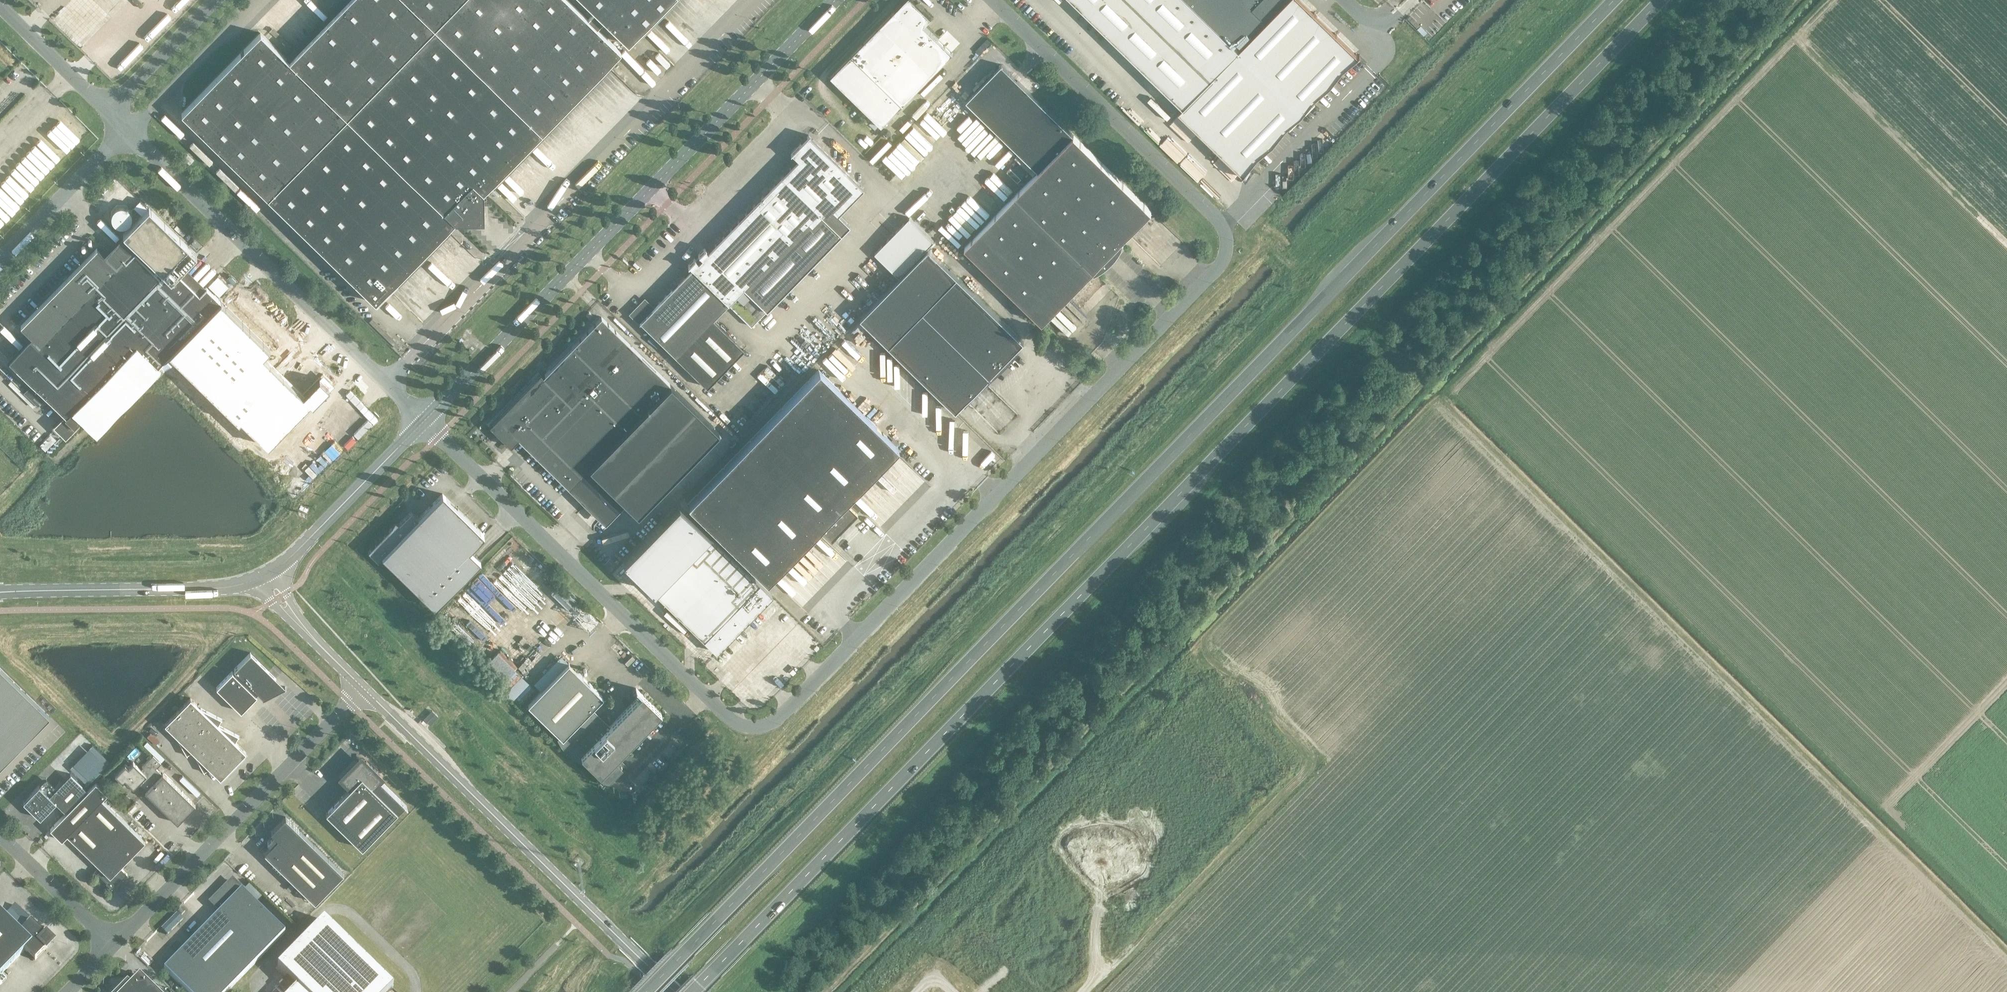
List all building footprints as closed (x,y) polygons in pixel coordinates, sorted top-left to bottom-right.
[(289,60),(260,32),(181,113),(375,303),(454,221),(455,222),(479,221),(483,221),(483,217),(483,192),(620,51),(597,28),(604,21),(628,44),(671,0),(348,0),(289,60)] [(671,10),(667,19),(671,17),(674,10),(677,15),(688,19),(687,19),(692,21),(699,17),(702,13),(706,19),(712,21),(722,15),(734,1),(732,0),(679,0),(671,10)] [(912,0),(905,0),(831,76),(882,126),(953,53),(924,25),(931,18),(912,0)] [(1182,107),(1178,111),(1243,174),(1242,175),(1242,176),(1256,158),(1259,156),(1273,144),(1284,129),(1287,127),(1301,115),(1313,100),(1315,97),(1330,85),(1342,70),(1344,68),(1360,55),(1359,54),(1358,55),(1302,0),(1073,0),(1182,107)] [(314,18),(318,15),(307,3),(303,7),(314,18)] [(300,33),(304,29),(294,19),(290,23),(300,33)] [(1038,171),(965,247),(1042,322),(1105,258),(1104,257),(1109,252),(1110,253),(1151,211),(1074,135),(1001,64),(966,101),(1038,171)] [(940,98),(960,116),(967,108),(947,90),(940,98)] [(929,106),(925,110),(943,129),(947,125),(929,106)] [(970,110),(951,128),(957,134),(976,116),(970,110)] [(971,147),(990,166),(1008,147),(992,132),(987,137),(984,134),(971,147)] [(631,313),(676,357),(707,387),(744,349),(713,319),(728,304),(751,326),(849,225),(838,214),(863,188),(808,135),(791,153),(798,160),(781,176),(707,252),(704,249),(705,249),(704,248),(688,265),(688,266),(689,266),(692,269),(653,308),(647,303),(641,303),(631,313)] [(536,197),(539,196),(536,185),(542,183),(545,177),(543,172),(550,165),(545,160),(533,163),(535,169),(539,171),(533,172),(526,166),(528,172),(535,175),(527,177),(526,178),(522,176),(524,184),(527,185),(524,193),(523,193),(516,200),(525,209),(521,219),(548,191),(548,190),(543,191),(540,199),(536,197)] [(1010,179),(1014,175),(1006,168),(1002,171),(1010,179)] [(134,206),(142,214),(147,209),(139,201),(134,206)] [(853,201),(850,205),(860,212),(863,207),(853,201)] [(9,359),(9,360),(46,396),(47,396),(65,414),(67,415),(65,417),(74,426),(80,420),(81,419),(82,418),(94,429),(95,430),(149,375),(153,370),(158,365),(169,353),(174,357),(184,367),(238,421),(241,419),(268,445),(287,426),(288,424),(310,402),(312,404),(329,387),(319,378),(302,395),(263,356),(269,348),(221,301),(206,287),(199,294),(185,280),(178,273),(185,266),(196,254),(188,246),(149,207),(123,234),(104,254),(97,247),(20,326),(31,337),(30,338),(9,359)] [(875,253),(899,277),(934,241),(909,217),(875,253)] [(430,248),(427,251),(441,267),(445,264),(430,248)] [(956,411),(964,403),(966,404),(970,399),(975,393),(978,390),(982,387),(986,383),(989,380),(997,374),(1000,371),(1005,366),(1012,359),(1015,355),(1018,352),(1016,350),(1024,341),(929,248),(861,318),(956,411)] [(442,336),(465,313),(461,309),(438,333),(442,336)] [(797,323),(804,327),(809,318),(802,314),(797,323)] [(670,384),(601,317),(543,376),(540,374),(492,424),(492,428),(511,446),(518,439),(569,488),(589,467),(637,515),(718,431),(670,384)] [(842,330),(846,326),(839,317),(834,321),(842,330)] [(790,343),(786,348),(806,366),(810,362),(790,343)] [(781,362),(778,366),(786,374),(790,371),(781,362)] [(821,530),(820,531),(830,541),(856,514),(846,504),(846,505),(844,503),(898,448),(818,370),(687,504),(766,582),(819,528),(821,530)] [(378,561),(382,556),(435,608),(481,561),(469,550),(484,534),(442,494),(418,518),(411,511),(399,523),(395,521),(391,527),(368,551),(378,561)] [(972,517),(979,507),(973,503),(966,513),(972,517)] [(679,504),(623,561),(716,652),(772,595),(679,504)] [(529,588),(545,571),(517,544),(500,562),(511,571),(519,562),(524,566),(528,562),(536,569),(523,583),(529,588)] [(485,557),(489,549),(484,546),(480,554),(485,557)] [(257,695),(255,694),(257,692),(262,697),(263,699),(286,687),(285,687),(284,687),(269,672),(250,654),(251,653),(250,653),(234,669),(236,671),(234,673),(232,671),(216,687),(241,712),(257,695)] [(530,654),(509,674),(515,679),(535,660),(530,654)] [(627,665),(634,658),(632,656),(625,663),(627,665)] [(568,663),(528,704),(562,738),(559,741),(578,760),(581,757),(605,780),(621,764),(616,759),(661,713),(642,694),(606,730),(588,712),(603,697),(568,663)] [(0,668),(0,767),(50,716),(0,668)] [(205,738),(218,725),(221,720),(222,720),(222,719),(200,708),(200,709),(196,705),(197,704),(190,698),(177,711),(205,738)] [(595,710),(600,715),(610,705),(605,699),(595,710)] [(205,738),(177,711),(164,724),(171,731),(172,730),(176,734),(175,734),(187,755),(187,754),(192,751),(205,738)] [(218,725),(205,738),(192,751),(204,772),(204,771),(209,768),(220,779),(228,770),(229,771),(238,762),(238,761),(246,752),(235,742),(238,736),(239,737),(239,736),(218,725)] [(161,763),(153,755),(142,766),(143,767),(141,770),(133,762),(128,767),(125,764),(115,775),(122,782),(125,780),(133,788),(139,783),(146,790),(162,774),(156,768),(161,763)] [(359,763),(357,763),(356,762),(356,761),(340,777),(351,787),(326,813),(362,848),(398,812),(404,805),(406,807),(407,806),(380,779),(382,777),(366,761),(366,762),(365,763),(363,763),(363,759),(359,759),(359,763)] [(87,778),(96,772),(91,762),(81,768),(87,778)] [(162,774),(146,790),(145,791),(177,823),(195,805),(163,773),(162,774)] [(56,802),(65,811),(86,789),(70,774),(49,795),(39,785),(23,802),(40,818),(56,802)] [(103,775),(97,781),(102,785),(108,779),(103,775)] [(122,880),(127,874),(120,867),(145,841),(102,799),(107,794),(96,782),(50,829),(62,840),(67,835),(101,868),(97,873),(107,882),(106,883),(111,889),(121,879),(122,880)] [(274,835),(267,842),(271,846),(264,853),(315,902),(343,873),(285,817),(271,832),(274,835)] [(211,903),(220,912),(164,970),(187,991),(227,991),(285,933),(256,905),(232,881),(211,903)] [(167,937),(183,917),(175,910),(158,930),(167,937)] [(25,952),(35,962),(47,949),(47,948),(51,944),(47,940),(47,939),(31,922),(21,932),(0,912),(0,977),(25,952)] [(393,988),(324,920),(277,968),(287,978),(278,986),(284,991),(389,991),(393,988)] [(139,976),(123,991),(156,991),(139,976)]
